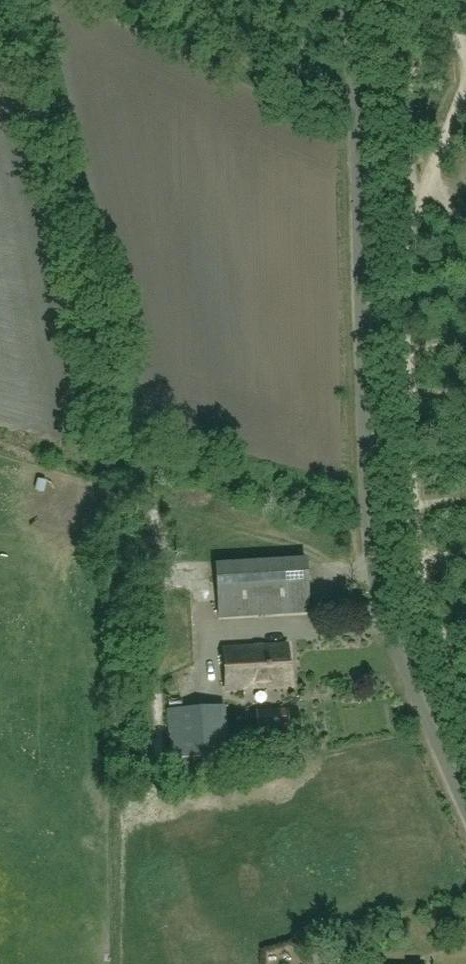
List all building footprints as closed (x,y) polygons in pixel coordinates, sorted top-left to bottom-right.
[(219,617),(310,611),(306,561),(216,567),(219,617)] [(291,684),(288,644),(224,648),(227,688),(291,684)] [(215,755),(211,706),(168,709),(172,758),(215,755)] [(288,725),(287,709),(256,710),(257,727),(288,725)]
